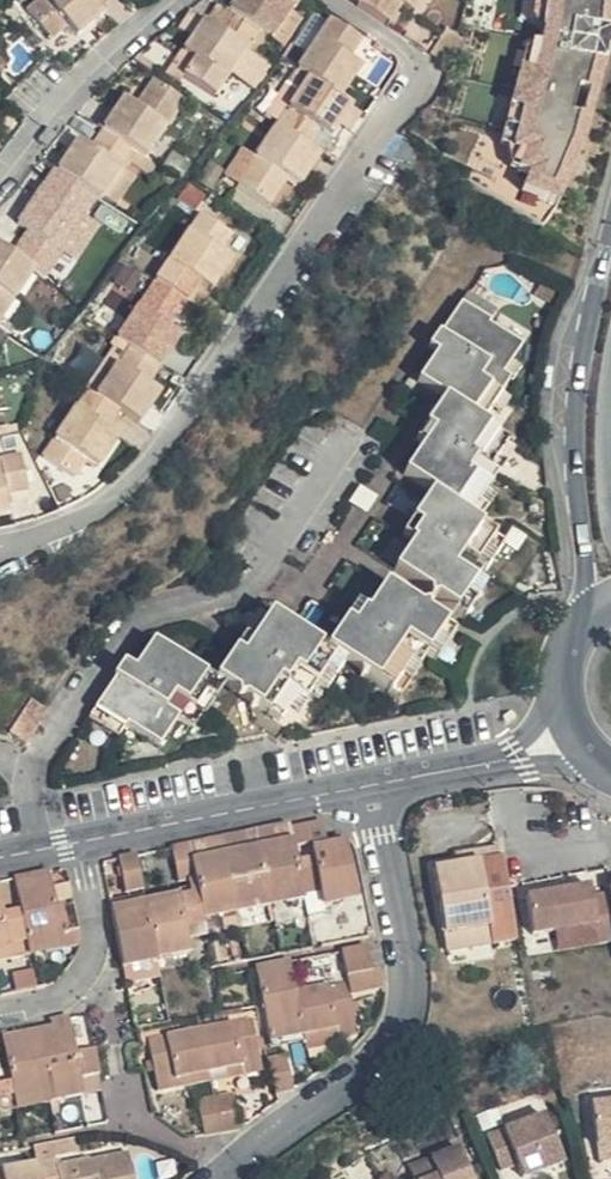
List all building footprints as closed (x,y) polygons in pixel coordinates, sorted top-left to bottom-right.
[(31,16),(60,42),(72,30),(83,39),(112,12),(102,2),(105,0),(75,0),(31,16)] [(75,0),(51,0),(31,16),(75,0)] [(253,51),(266,60),(306,0),(242,0),(222,32),(253,51)] [(413,5),(406,0),(373,0),(371,2),(383,11),(401,23),(413,5)] [(413,5),(424,12),(433,0),(406,0),(413,5)] [(528,16),(520,54),(503,123),(485,185),(561,235),(576,215),(596,152),(610,91),(610,0),(531,0),(528,16)] [(308,70),(321,79),(351,99),(372,67),(360,58),(371,42),(342,21),(308,70)] [(223,99),(253,51),(222,32),(212,25),(194,55),(207,64),(195,82),(223,99)] [(363,107),(351,99),(321,79),(286,128),(316,149),(330,129),(341,137),(349,127),(363,107)] [(134,101),(113,131),(146,152),(154,158),(156,158),(192,100),(162,82),(145,108),(134,101)] [(328,157),(316,149),(286,128),(269,153),(249,182),(277,201),(295,177),(307,185),(328,157)] [(146,152),(113,131),(99,152),(88,145),(68,172),(108,199),(113,202),(146,152)] [(257,144),(236,174),(249,182),(269,153),(257,144)] [(55,277),(108,199),(68,172),(64,177),(33,226),(45,234),(28,259),(48,273),(55,277)] [(166,282),(195,301),(208,281),(221,290),(241,260),(229,251),(239,235),(211,215),(166,282)] [(48,273),(28,259),(7,245),(0,255),(0,326),(6,330),(48,273)] [(195,301),(166,282),(128,338),(138,345),(168,364),(170,364),(190,334),(177,326),(195,301)] [(473,297),(478,300),(484,292),(479,289),(473,297)] [(484,292),(478,300),(501,316),(507,306),(484,292)] [(449,344),(478,300),(473,297),(454,327),(452,325),(442,340),(449,344)] [(478,300),(449,344),(451,345),(432,376),(460,393),(495,418),(514,389),(524,374),(517,368),(527,352),(535,339),(501,316),(478,300)] [(138,345),(104,395),(127,410),(146,421),(166,392),(153,384),(168,364),(138,345)] [(537,359),(527,352),(517,368),(524,374),(527,376),(537,359)] [(523,395),(514,389),(495,418),(505,425),(523,395)] [(116,428),(127,410),(104,395),(96,390),(53,456),(86,475),(96,459),(109,467),(129,436),(116,428)] [(417,472),(445,490),(481,514),(502,482),(509,471),(502,466),(521,436),(505,425),(495,418),(460,393),(432,437),(439,440),(417,472)] [(25,509),(22,495),(42,492),(36,453),(13,458),(16,475),(0,477),(0,513),(25,509)] [(514,489),(502,482),(481,514),(492,522),(514,489)] [(481,514),(445,490),(416,535),(427,542),(408,570),(470,612),(490,583),(499,569),(492,563),(512,535),(492,522),(481,514)] [(384,552),(395,564),(414,545),(403,534),(384,552)] [(522,542),(512,535),(492,563),(499,569),(502,571),(522,542)] [(499,590),(490,583),(470,612),(479,617),(499,590)] [(339,648),(353,657),(363,664),(405,693),(424,665),(431,669),(442,654),(460,626),(398,585),(381,611),(369,607),(339,648)] [(228,681),(229,682),(240,690),(292,725),(302,711),(312,696),(321,702),(332,687),(353,657),(339,648),(285,614),(266,643),(259,639),(228,681)] [(471,633),(460,626),(442,654),(452,660),(471,633)] [(229,682),(228,681),(167,641),(149,669),(140,664),(130,679),(133,681),(115,709),(142,727),(174,748),(184,735),(194,722),(199,726),(209,710),(229,682)] [(363,664),(353,657),(332,687),(341,693),(363,664)] [(240,690),(229,682),(209,710),(221,718),(240,690)] [(321,702),(312,696),(302,711),(311,718),(323,702),(321,702)] [(142,727),(115,709),(108,719),(135,738),(142,727)] [(199,726),(194,722),(184,735),(193,741),(203,728),(199,726)] [(339,838),(316,841),(319,858),(340,854),(339,838)] [(269,843),(272,860),(274,869),(309,862),(308,853),(290,857),(288,840),(269,843)] [(319,860),(319,858),(316,841),(306,843),(308,853),(309,862),(319,860)] [(252,847),(236,850),(241,875),(274,869),(272,860),(255,862),(252,847)] [(225,869),(205,872),(207,882),(241,875),(236,850),(221,853),(225,869)] [(511,850),(484,855),(487,867),(518,862),(518,861),(513,860),(511,850)] [(221,853),(202,857),(205,872),(225,869),(221,853)] [(487,867),(484,855),(466,858),(469,871),(487,867)] [(191,886),(207,882),(205,872),(202,857),(195,858),(187,860),(191,886)] [(122,858),(109,859),(111,886),(125,885),(122,858)] [(330,881),(313,884),(317,907),(334,905),(337,921),(357,917),(356,913),(372,910),(362,861),(328,867),(330,881)] [(317,907),(313,884),(309,862),(274,869),(285,926),(303,923),(301,918),(318,916),(317,907)] [(521,885),(518,862),(487,867),(469,871),(446,875),(457,940),(477,937),(479,944),(499,941),(500,951),(531,946),(521,885)] [(139,896),(154,893),(149,867),(134,870),(139,896)] [(20,902),(52,896),(47,869),(26,872),(27,879),(15,881),(20,902)] [(241,875),(251,927),(267,925),(267,929),(285,926),(274,869),(241,875)] [(207,882),(209,892),(216,928),(218,938),(236,935),(235,930),(251,927),(241,875),(207,882)] [(193,894),(209,892),(207,882),(191,886),(193,894)] [(610,944),(610,897),(607,898),(605,886),(540,898),(548,942),(562,939),(608,932),(609,945),(610,944)] [(154,893),(139,896),(140,904),(156,902),(154,893)] [(22,915),(27,939),(29,949),(44,947),(45,951),(62,948),(61,933),(77,930),(73,905),(54,909),(52,896),(20,902),(22,915)] [(22,915),(4,918),(2,906),(0,906),(0,960),(10,958),(8,943),(27,939),(22,915)] [(218,938),(216,928),(196,932),(192,910),(159,917),(169,968),(183,966),(184,973),(204,970),(202,955),(221,952),(218,938)] [(169,968),(159,917),(140,921),(139,915),(124,917),(136,976),(152,973),(153,978),(170,974),(169,968)] [(77,930),(61,933),(62,948),(77,946),(78,938),(77,930)] [(609,945),(608,932),(562,939),(564,953),(609,945)] [(479,944),(477,937),(457,940),(460,958),(500,951),(499,941),(479,944)] [(12,989),(36,984),(31,960),(7,965),(12,989)] [(361,987),(387,983),(382,960),(357,964),(361,987)] [(281,1045),(316,1040),(311,1006),(305,974),(287,977),(288,985),(271,988),(281,1045)] [(387,983),(361,987),(362,998),(364,1006),(392,1000),(393,996),(393,991),(393,982),(387,983)] [(364,1006),(362,998),(311,1006),(316,1040),(318,1050),(352,1045),(353,1050),(368,1048),(370,1044),(364,1006)] [(56,1032),(38,1036),(51,1097),(52,1101),(70,1097),(71,1102),(88,1098),(84,1080),(101,1077),(97,1053),(79,1056),(73,1022),(55,1025),(56,1032)] [(18,1104),(51,1097),(38,1036),(24,1038),(25,1046),(6,1049),(12,1075),(16,1093),(18,1104)] [(264,1036),(214,1044),(221,1086),(253,1082),(255,1090),(274,1086),(264,1036)] [(221,1086),(214,1044),(161,1053),(171,1104),(192,1100),(191,1090),(221,1086)] [(303,1101),(298,1073),(280,1075),(286,1105),(301,1103),(303,1101)] [(16,1093),(12,1075),(0,1077),(0,1095),(16,1093)] [(101,1077),(84,1080),(88,1098),(104,1095),(101,1077)] [(225,1114),(231,1144),(248,1142),(242,1112),(225,1114)] [(564,1113),(507,1137),(520,1170),(535,1164),(542,1178),(543,1178),(563,1171),(566,1178),(576,1178),(585,1175),(564,1113)] [(231,1144),(225,1114),(208,1117),(212,1147),(231,1144)] [(74,1134),(52,1139),(54,1153),(77,1148),(74,1134)] [(36,1164),(39,1178),(134,1178),(129,1151),(58,1164),(54,1153),(52,1139),(32,1143),(36,1164)] [(462,1142),(414,1161),(420,1177),(415,1178),(476,1178),(462,1142)] [(36,1164),(0,1171),(0,1178),(39,1178),(36,1164)]
